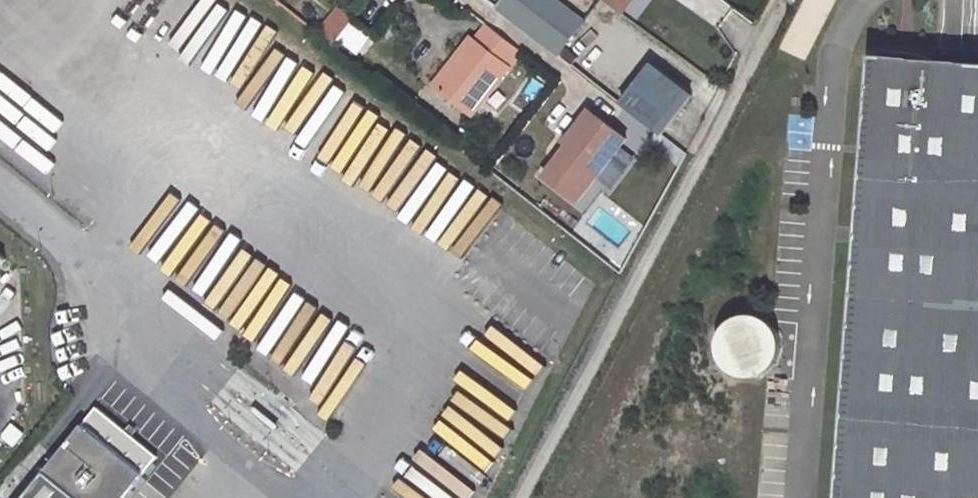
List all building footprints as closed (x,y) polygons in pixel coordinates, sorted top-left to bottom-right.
[(556,0),(502,0),(497,7),(571,64),(576,58),(562,47),(583,21),(556,0)] [(615,9),(622,0),(603,0),(615,9)] [(468,113),(518,48),(483,22),(471,39),(467,36),(448,61),(455,65),(437,90),(468,113)] [(868,58),(835,497),(977,497),(977,66),(868,58)] [(448,61),(430,85),(437,90),(455,65),(448,61)] [(690,95),(650,64),(622,100),(662,132),(690,95)] [(570,147),(595,115),(586,108),(560,140),(564,143),(570,147)] [(564,143),(540,174),(575,201),(624,138),(595,115),(570,147),(564,143)] [(738,321),(726,329),(719,340),(717,352),(723,368),(736,379),(750,381),(764,376),(773,367),(777,355),(777,344),(773,335),(763,324),(751,320),(738,321)] [(82,424),(22,497),(123,497),(143,474),(82,424)] [(23,434),(11,425),(1,437),(13,446),(23,434)]
